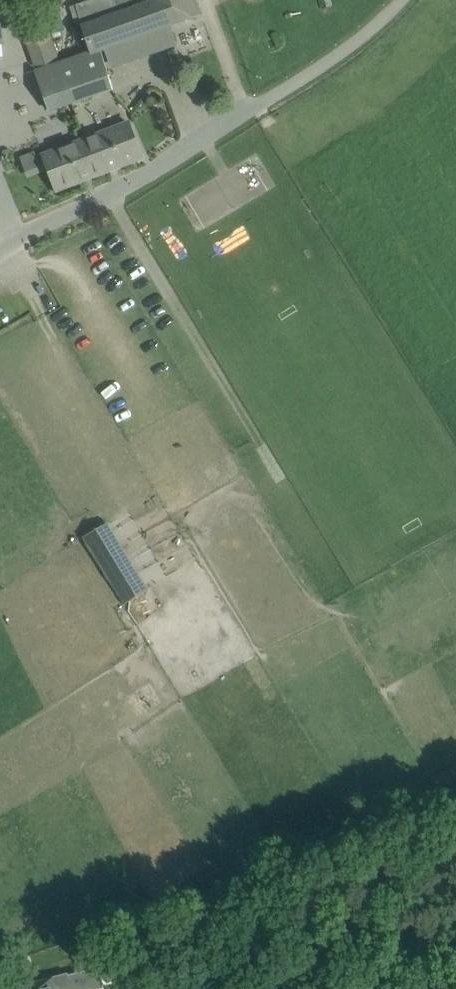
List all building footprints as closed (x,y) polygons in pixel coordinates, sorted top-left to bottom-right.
[(193,0),(89,0),(75,5),(91,53),(36,72),(50,111),(111,89),(100,51),(116,45),(116,44),(198,15),(193,0)] [(128,123),(79,142),(93,177),(143,157),(128,123)] [(93,177),(79,142),(41,156),(47,170),(56,191),(93,177)] [(36,158),(34,152),(20,157),(27,178),(47,170),(41,156),(36,158)] [(104,525),(85,536),(113,583),(124,603),(143,593),(132,572),(104,525)] [(40,982),(21,987),(21,988),(55,988),(53,979),(40,982)]
